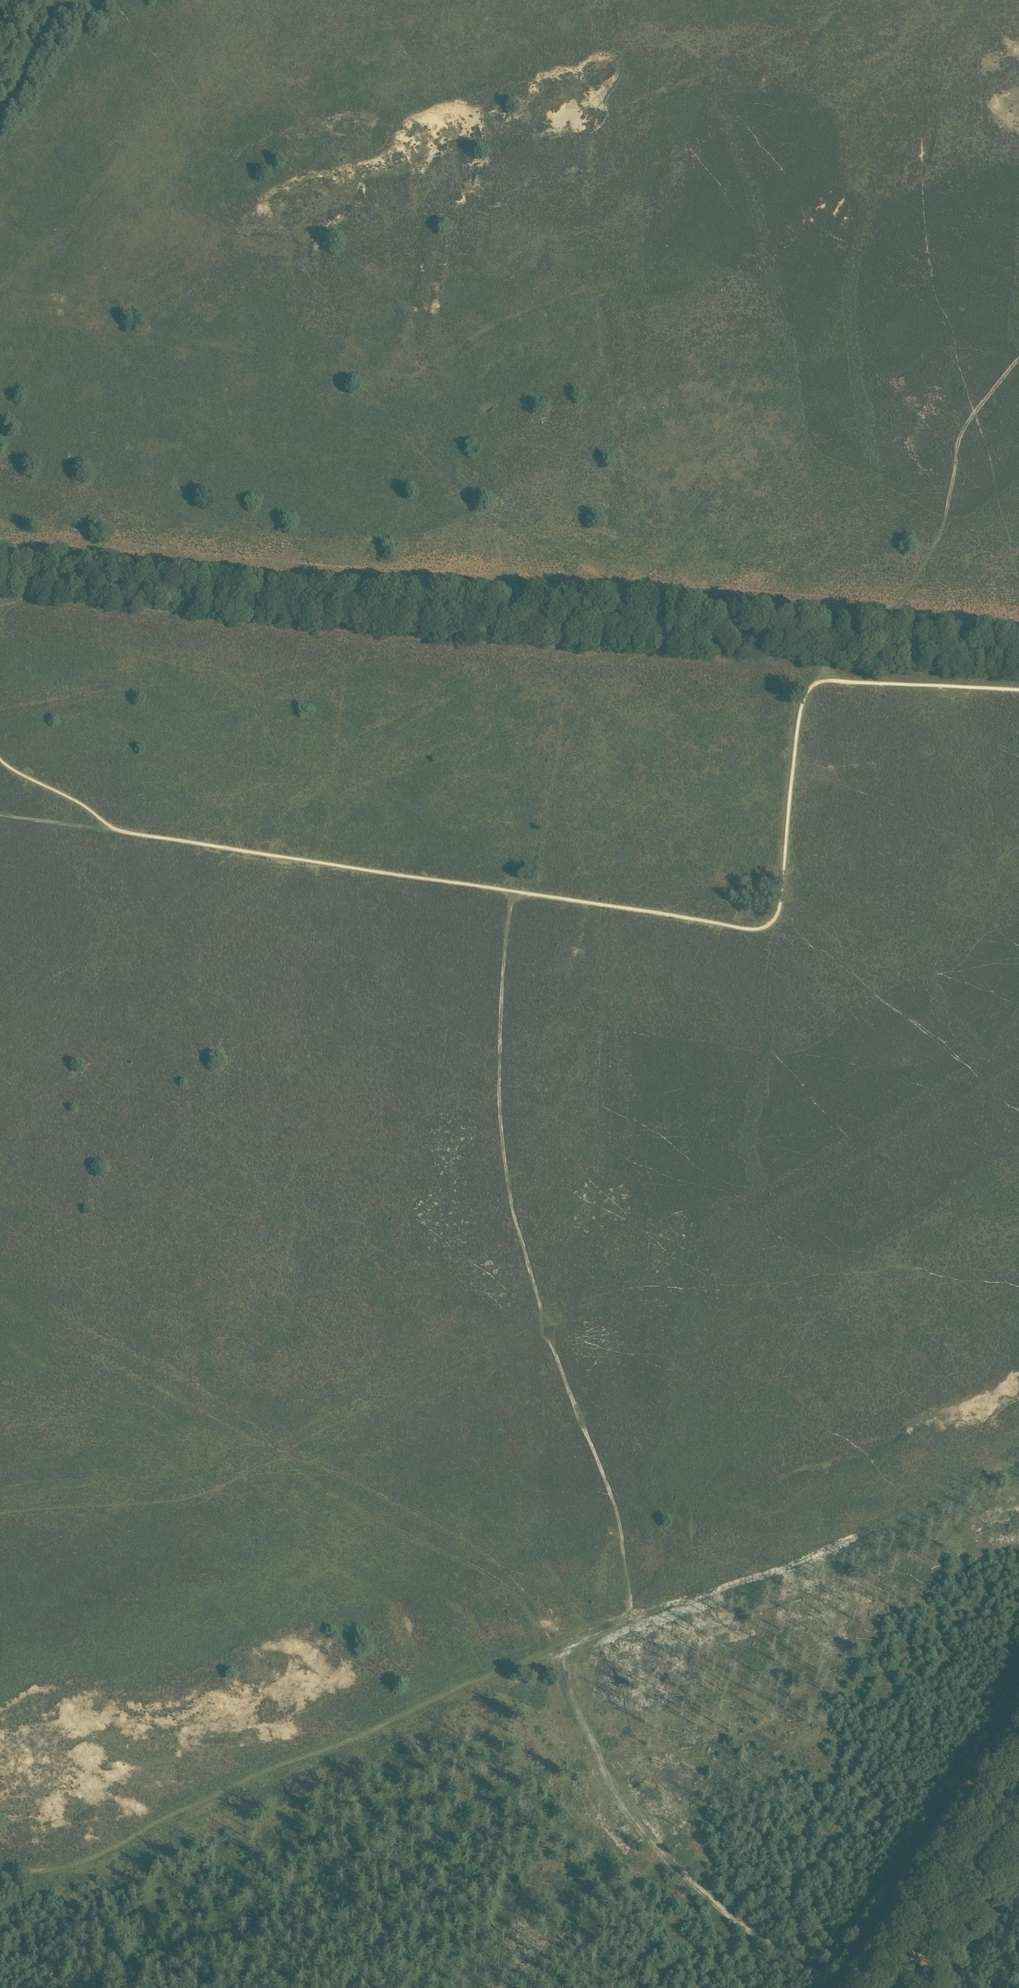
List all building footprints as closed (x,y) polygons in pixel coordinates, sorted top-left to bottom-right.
[(555,104),(545,109),(551,121),(562,116),(555,104)] [(462,123),(475,115),(472,110),(459,118),(462,123)] [(282,176),(284,182),(298,179),(296,172),(282,176)] [(670,1213),(680,1216),(682,1208),(673,1205),(670,1213)]
